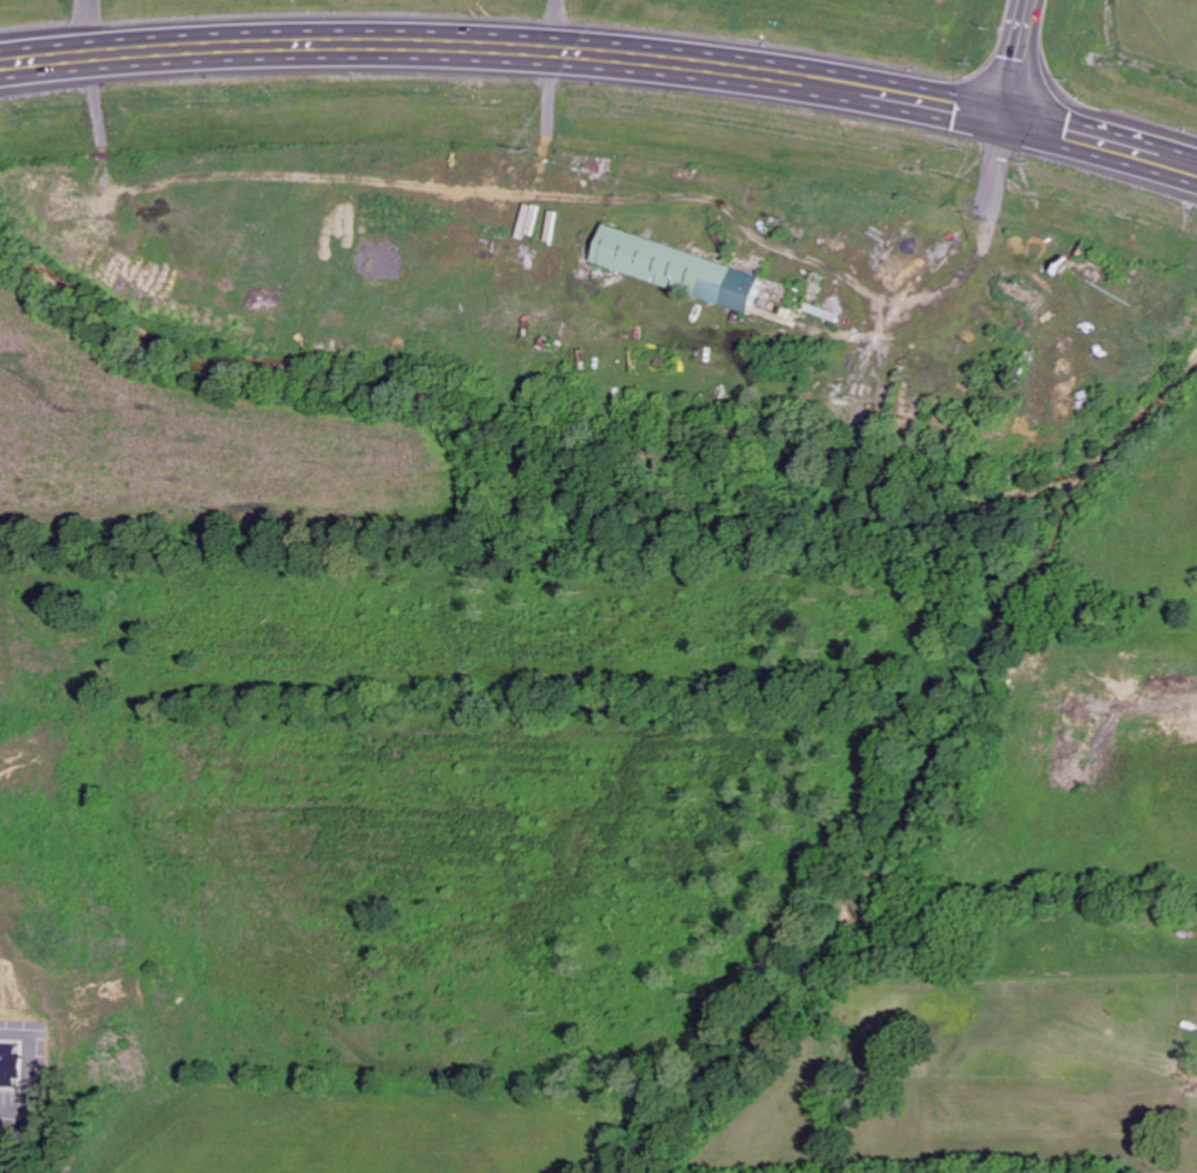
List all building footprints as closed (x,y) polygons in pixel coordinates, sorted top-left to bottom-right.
[(590,265),(748,311),(759,274),(601,228),(590,265)] [(0,1047),(0,1086),(28,1089),(30,1062),(5,1060),(6,1047),(0,1047)]
